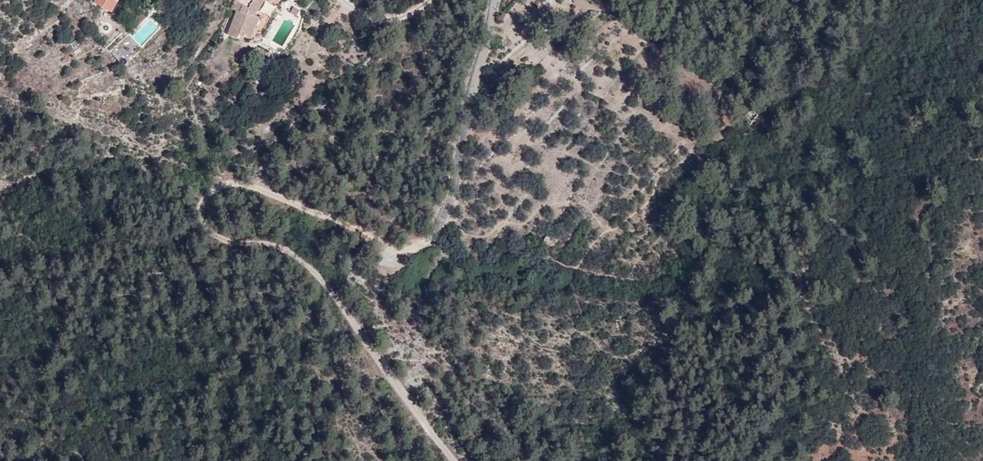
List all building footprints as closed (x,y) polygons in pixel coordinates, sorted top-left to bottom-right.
[(151,3),(148,0),(144,0),(135,9),(140,14),(151,3)] [(238,4),(235,2),(225,26),(236,31),(237,27),(248,32),(256,10),(253,8),(258,0),(240,0),(238,4)]
